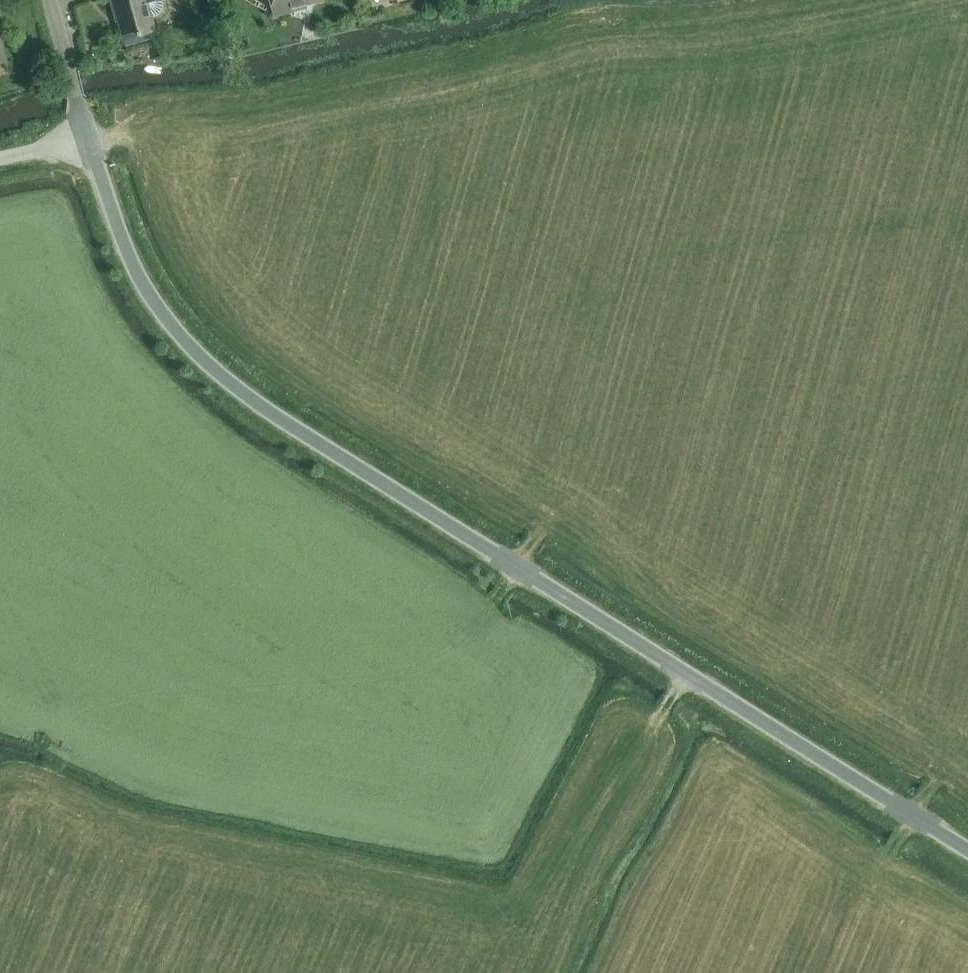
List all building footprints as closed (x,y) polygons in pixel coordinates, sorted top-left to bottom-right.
[(115,10),(117,9),(124,36),(155,27),(151,16),(155,15),(158,13),(160,10),(162,7),(162,4),(161,0),(113,0),(115,10)] [(275,15),(306,6),(305,3),(315,0),(271,0),(275,15)]
